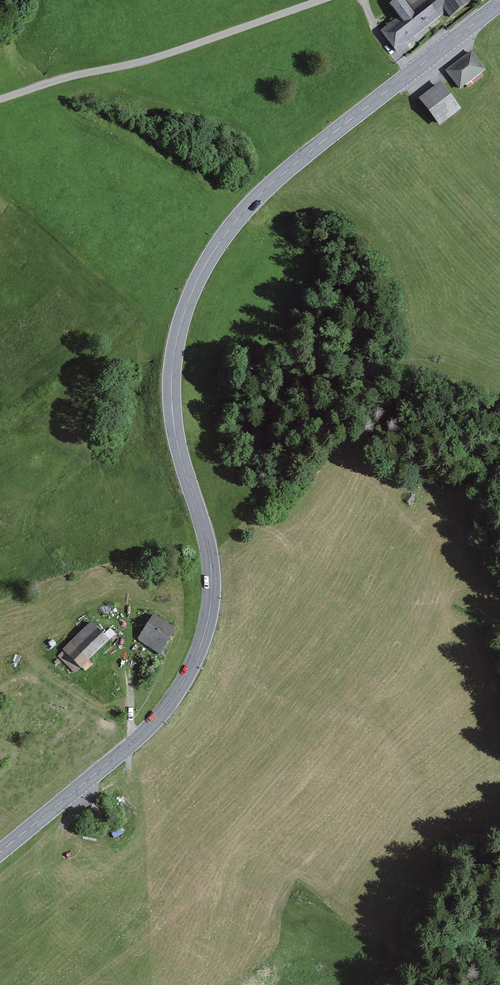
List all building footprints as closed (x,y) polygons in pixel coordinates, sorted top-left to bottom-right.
[(386,34),(398,51),(447,15),(451,19),(471,5),(467,0),(409,0),(406,2),(405,0),(398,0),(391,5),(403,21),(386,34)] [(474,54),(448,71),(461,89),(486,72),(474,54)] [(443,83),(420,102),(440,126),(463,108),(443,83)] [(155,616),(139,643),(162,656),(177,630),(155,616)] [(93,625),(59,660),(75,676),(109,641),(93,625)]
